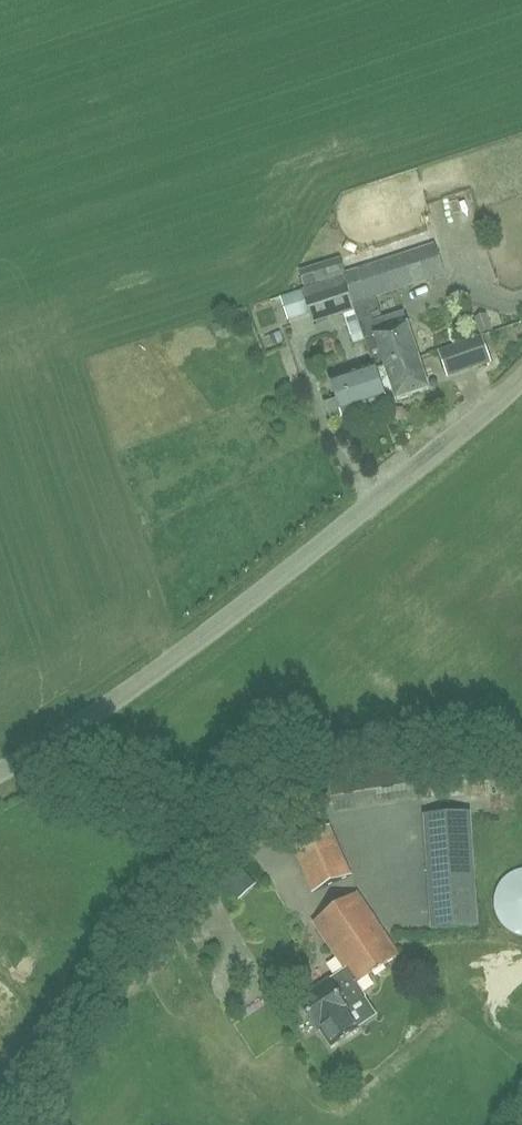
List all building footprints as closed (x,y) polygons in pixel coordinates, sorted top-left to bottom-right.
[(381,313),(375,295),(443,272),(434,245),(345,275),(348,284),(346,285),(352,303),(354,302),(355,302),(368,338),(364,339),(373,365),(374,365),(378,376),(420,361),(407,324),(378,334),(372,316),(381,313)] [(356,307),(354,302),(352,303),(346,285),(348,284),(345,275),(340,277),(339,274),(345,272),(341,259),(300,271),(304,287),(302,289),(313,322),(356,307)] [(425,312),(410,316),(418,342),(432,337),(425,312)] [(481,336),(439,351),(448,376),(490,362),(481,336)] [(378,376),(388,403),(429,389),(420,361),(378,376)] [(343,418),(388,403),(378,376),(374,365),(373,365),(330,380),(337,400),(326,404),(332,421),(343,418)] [(487,868),(483,804),(414,808),(417,872),(487,868)] [(292,843),(314,892),(350,875),(328,826),(292,843)] [(464,971),(505,942),(470,893),(461,899),(438,867),(375,912),(435,994),(465,972),(464,971)] [(519,869),(514,871),(510,873),(503,878),(500,882),(497,886),(496,890),(494,899),(494,904),(494,909),(495,913),(497,917),(500,923),(505,928),(507,930),(516,935),(521,936),(521,868),(519,869)] [(347,992),(353,987),(352,986),(357,983),(398,955),(356,893),(314,922),(347,971),(338,978),(347,992)] [(366,997),(357,983),(352,986),(353,987),(347,992),(338,978),(311,997),(313,1000),(303,1007),(318,1029),(331,1048),(360,1029),(348,1010),(366,998),(366,997)]
